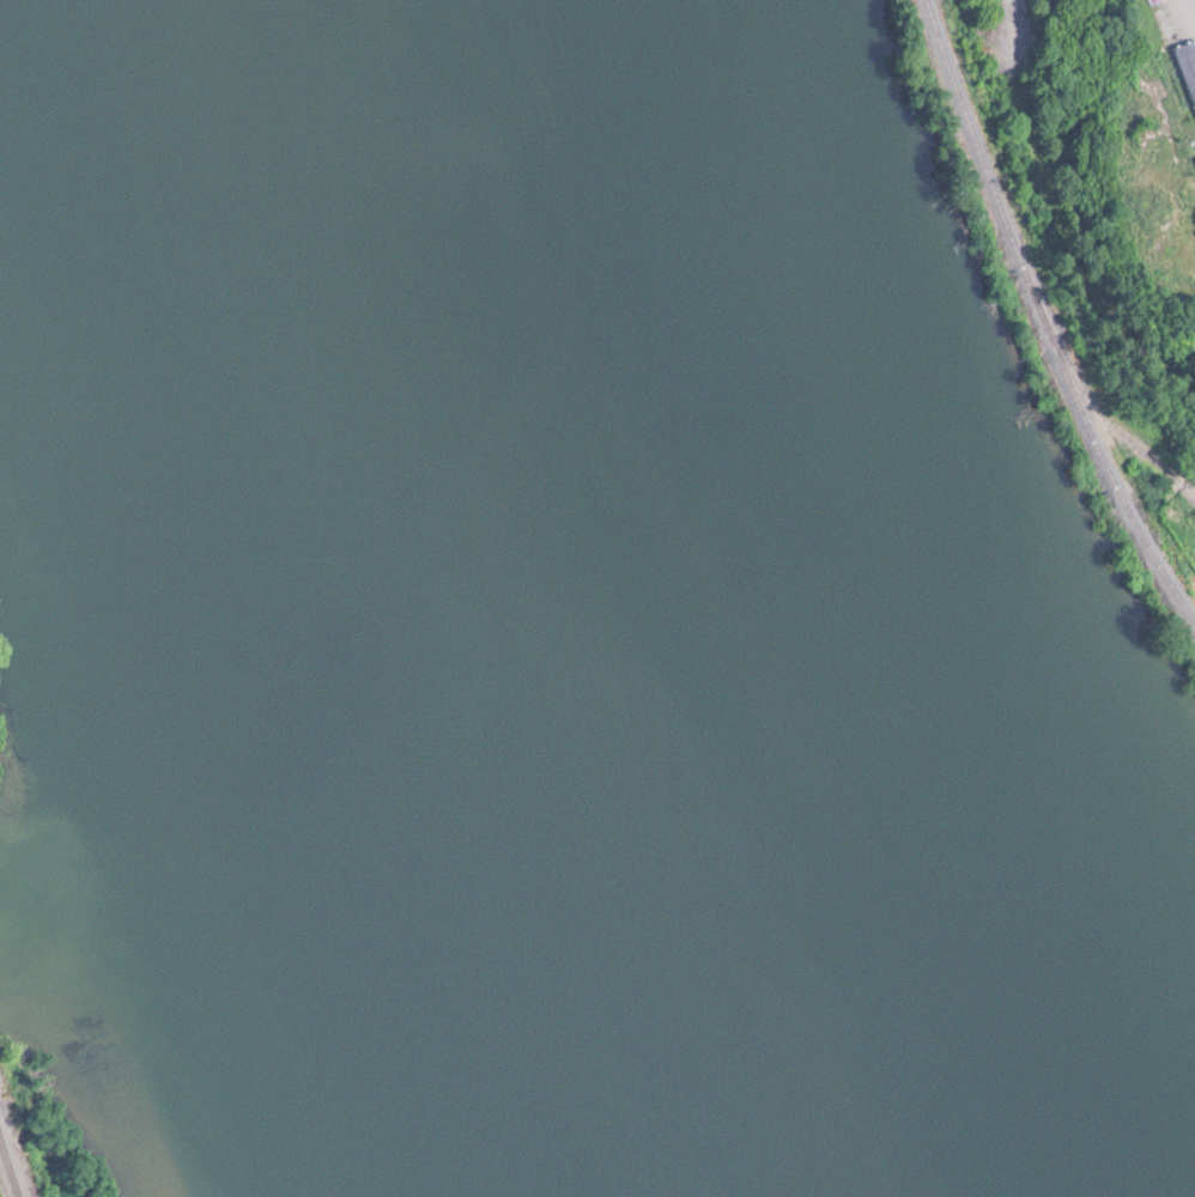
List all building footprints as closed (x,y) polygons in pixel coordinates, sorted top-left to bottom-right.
[(1176,45),(1194,100),(1194,39),(1176,45)]
